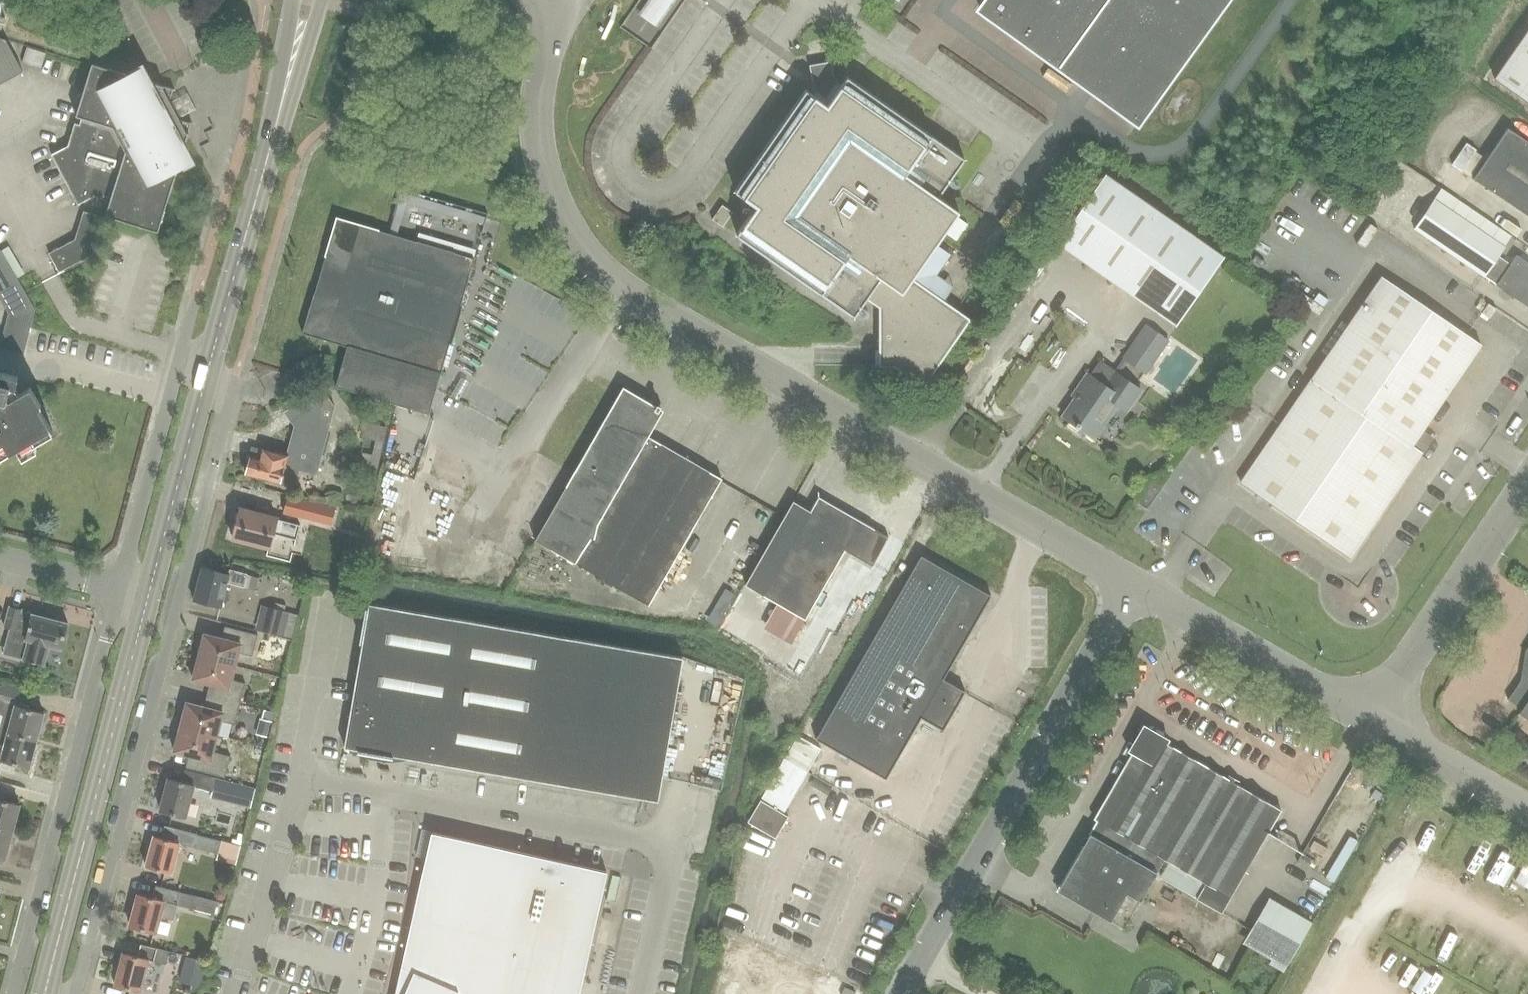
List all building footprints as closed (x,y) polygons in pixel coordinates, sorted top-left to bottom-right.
[(980,11),(1138,124),(1227,0),(988,0),(980,11)] [(1495,79),(1527,101),(1527,31),(1495,79)] [(0,38),(0,84),(22,72),(5,40),(0,38)] [(27,47),(22,62),(41,68),(46,53),(27,47)] [(159,232),(159,230),(176,173),(196,163),(186,144),(192,123),(181,120),(171,101),(175,89),(153,83),(143,63),(122,74),(92,65),(77,117),(82,118),(80,125),(75,124),(68,147),(52,155),(78,205),(95,196),(104,199),(104,196),(111,198),(106,216),(159,232)] [(913,278),(947,230),(960,212),(939,197),(965,159),(847,76),(842,85),(833,78),(831,67),(812,70),(816,89),(817,90),(814,95),(806,90),(735,191),(756,206),(737,234),(855,317),(867,299),(879,307),(879,366),(894,366),(923,386),(971,319),(913,278)] [(1527,215),(1527,141),(1508,128),(1474,178),(1527,215)] [(1225,255),(1106,172),(1057,242),(1177,325),(1225,255)] [(1416,230),(1485,276),(1497,284),(1497,285),(1527,306),(1527,263),(1517,255),(1510,265),(1498,257),(1505,246),(1435,198),(1414,228),(1416,230)] [(723,227),(734,212),(723,204),(712,220),(723,227)] [(94,254),(105,218),(84,212),(76,240),(50,253),(60,273),(94,254)] [(430,413),(475,258),(360,224),(337,217),(302,333),(326,340),(349,347),(337,386),(430,413)] [(2,249),(7,259),(13,269),(18,277),(24,274),(8,246),(2,249)] [(0,263),(0,276),(13,269),(7,259),(0,263)] [(18,277),(13,269),(0,276),(0,290),(19,279),(18,277)] [(1420,432),(1481,344),(1382,276),(1241,482),(1350,557),(1430,439),(1420,432)] [(0,290),(0,296),(3,302),(25,289),(19,279),(0,290)] [(25,289),(3,302),(9,312),(36,308),(25,289)] [(36,308),(9,312),(6,324),(30,330),(36,308)] [(1167,338),(1143,322),(1119,355),(1143,372),(1167,338)] [(30,330),(6,324),(3,336),(27,342),(30,330)] [(27,342),(3,336),(0,348),(24,354),(27,342)] [(1127,411),(1141,390),(1115,371),(1106,386),(1088,373),(1072,395),(1075,397),(1063,416),(1094,438),(1118,404),(1127,411)] [(51,428),(39,408),(42,406),(30,387),(10,399),(8,396),(11,386),(16,387),(18,378),(0,373),(0,383),(1,383),(0,386),(0,458),(51,428)] [(247,471),(245,475),(294,488),(299,471),(316,476),(334,407),(319,387),(294,405),(301,414),(291,459),(261,451),(259,458),(251,456),(249,460),(248,462),(245,470),(247,471)] [(572,476),(535,540),(648,605),(720,480),(648,439),(662,414),(621,390),(615,401),(575,472),(572,476)] [(369,468),(378,470),(387,429),(362,424),(359,439),(375,442),(372,457),(361,454),(369,468)] [(1148,509),(1163,488),(1154,481),(1139,502),(1148,509)] [(288,495),(283,513),(317,522),(322,503),(288,495)] [(873,566),(889,538),(821,498),(813,511),(795,500),(746,586),(777,604),(805,620),(845,550),(873,566)] [(234,522),(231,534),(233,534),(232,538),(268,548),(272,534),(295,540),(299,525),(275,518),(240,508),(237,523),(234,522)] [(887,779),(895,765),(922,717),(944,729),(965,691),(943,679),(990,595),(921,556),(826,726),(818,740),(887,779)] [(243,587),(247,575),(230,570),(229,574),(203,567),(194,599),(222,607),(229,583),(243,587)] [(659,801),(683,657),(369,604),(344,748),(393,756),(659,801)] [(262,606),(256,629),(283,636),(289,613),(285,612),(272,608),(262,606)] [(62,649),(68,625),(21,613),(22,610),(10,607),(5,628),(15,631),(12,644),(26,648),(24,658),(23,658),(23,659),(44,665),(45,664),(44,663),(49,645),(62,649)] [(253,656),(258,635),(225,626),(222,638),(205,634),(199,657),(235,666),(239,653),(253,656)] [(232,679),(235,666),(199,657),(193,679),(210,684),(207,695),(240,704),(246,683),(232,679)] [(1526,681),(1521,680),(1508,699),(1521,709),(1519,713),(1527,719),(1527,667),(1526,681)] [(235,725),(240,704),(207,695),(204,707),(187,702),(181,725),(217,734),(221,721),(235,725)] [(27,709),(28,707),(20,705),(19,704),(18,707),(14,706),(14,707),(2,704),(3,701),(0,700),(0,730),(37,740),(44,714),(27,709)] [(267,736),(270,721),(259,718),(255,733),(267,736)] [(213,751),(217,734),(181,725),(174,751),(189,755),(186,767),(225,777),(231,756),(213,751)] [(37,740),(0,730),(0,759),(3,760),(1,767),(13,770),(14,764),(29,768),(37,740)] [(1155,874),(1196,898),(1221,912),(1281,809),(1145,731),(1095,819),(1098,820),(1058,890),(1124,928),(1155,874)] [(798,735),(784,757),(808,771),(821,749),(798,735)] [(784,757),(760,799),(783,813),(808,771),(784,757)] [(212,791),(215,779),(185,771),(182,783),(168,779),(159,810),(186,817),(194,786),(212,791)] [(215,777),(215,779),(212,791),(210,797),(248,807),(253,787),(215,777)] [(760,799),(747,821),(775,838),(788,816),(783,813),(760,799)] [(12,832),(19,805),(0,800),(0,828),(12,832)] [(242,846),(197,834),(170,827),(167,840),(153,836),(145,867),(171,874),(179,844),(193,847),(238,860),(242,846)] [(12,832),(0,828),(0,858),(5,859),(12,832)] [(432,832),(396,993),(580,993),(607,871),(432,832)] [(174,921),(178,905),(215,914),(217,904),(181,895),(155,888),(152,899),(138,895),(130,927),(156,934),(160,917),(174,921)] [(215,891),(214,896),(216,900),(221,901),(225,898),(226,893),(224,889),(219,888),(215,891)] [(1312,921),(1269,896),(1242,941),(1271,958),(1268,962),(1283,971),(1312,921)] [(611,921),(613,913),(605,911),(604,919),(611,921)] [(146,961),(154,964),(166,967),(169,954),(141,947),(138,958),(123,953),(114,985),(138,991),(146,961)] [(186,957),(179,981),(199,987),(206,962),(186,957)]
